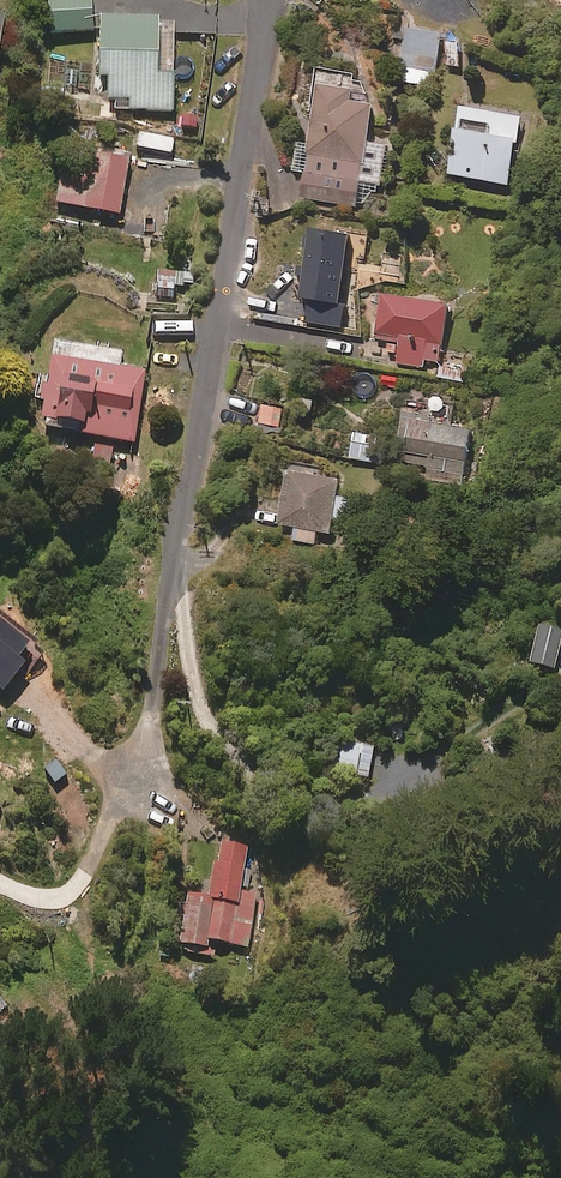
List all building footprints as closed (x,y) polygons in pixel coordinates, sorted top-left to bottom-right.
[(47,32),(93,29),(92,0),(45,0),(47,32)] [(174,11),(101,12),(101,106),(174,105),(174,11)] [(441,29),(407,23),(398,75),(432,82),(441,29)] [(298,154),(264,166),(279,210),(313,198),(357,204),(359,189),(379,192),(386,138),(369,136),(374,93),(351,90),(354,66),(319,62),(308,150),(298,154)] [(522,111),(461,100),(449,169),(510,179),(522,111)] [(174,135),(139,127),(136,141),(170,150),(174,135)] [(129,155),(67,144),(65,155),(57,198),(119,209),(129,155)] [(450,299),(385,287),(377,330),(402,334),(397,360),(423,365),(424,357),(439,360),(450,299)] [(479,355),(448,349),(443,373),(474,379),(479,355)] [(146,368),(47,350),(34,421),(134,438),(146,368)] [(471,420),(405,411),(398,466),(463,475),(471,420)] [(371,429),(355,426),(351,455),(367,458),(371,429)] [(111,445),(90,444),(89,464),(111,465),(111,445)] [(340,474),(291,464),(280,521),(297,524),(294,538),(315,542),(318,528),(330,530),(333,515),(353,519),(357,495),(337,491),(340,474)] [(539,619),(529,656),(554,663),(560,639),(560,626),(539,619)] [(373,741),(340,736),(335,770),(368,775),(373,741)] [(256,894),(249,893),(253,869),(247,868),(251,845),(217,840),(209,892),(189,889),(179,948),(214,954),(216,939),(248,944),(256,894)] [(0,993),(0,1011),(9,1000),(0,993)]
